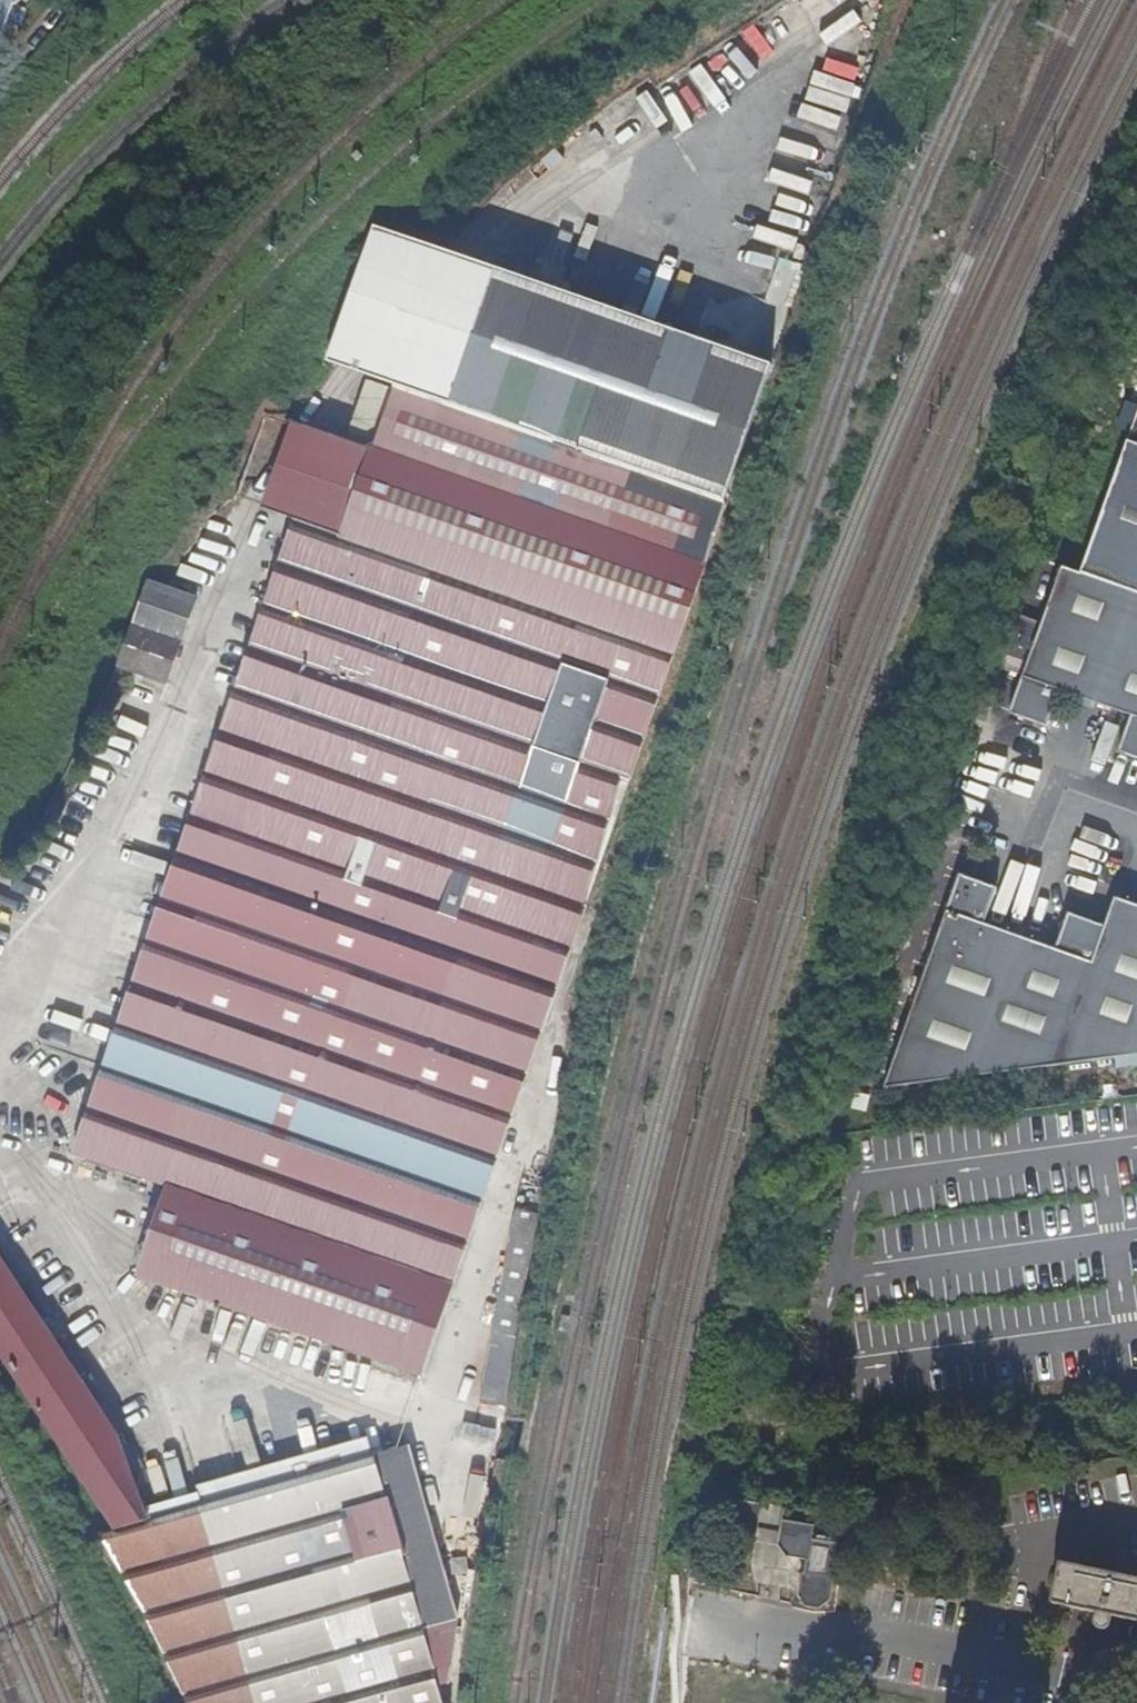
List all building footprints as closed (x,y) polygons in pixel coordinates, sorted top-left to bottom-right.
[(14,5),(17,7),(19,0),(0,0),(0,43),(14,5)] [(486,269),(374,230),(327,363),(390,385),(440,404),(486,269)] [(575,1000),(782,373),(486,269),(440,404),(390,385),(368,449),(338,538),(292,522),(74,1153),(168,1185),(138,1273),(422,1372),(515,1102),(537,1109),(482,1402),(505,1406),(512,1363),(575,1000)] [(338,538),(368,449),(290,421),(231,501),(292,522),(338,538)] [(1131,442),(1085,572),(1136,591),(1136,445),(1131,442)] [(1065,565),(1012,710),(1050,725),(1062,690),(1132,715),(1121,750),(1136,756),(1136,591),(1085,572),(1065,565)] [(191,604),(143,588),(115,668),(164,685),(191,604)] [(1119,894),(1109,922),(1074,911),(1061,948),(990,922),(1004,886),(965,873),(889,1087),(1045,1066),(1136,1053),(1136,900),(1119,894)] [(129,1547),(118,1553),(176,1683),(186,1702),(440,1702),(440,1701),(448,1698),(445,1687),(436,1691),(433,1682),(446,1679),(438,1611),(437,1605),(394,1451),(364,1460),(359,1443),(196,1487),(201,1505),(147,1520),(116,1439),(97,1409),(105,1403),(65,1341),(57,1347),(0,1260),(0,1351),(129,1547)] [(760,1506),(737,1502),(732,1521),(757,1525),(760,1506)] [(811,1542),(807,1574),(832,1577),(837,1546),(811,1542)] [(1060,1562),(1053,1603),(1098,1613),(1097,1624),(1102,1630),(1107,1631),(1113,1627),(1115,1618),(1136,1622),(1136,1578),(1060,1562)]
